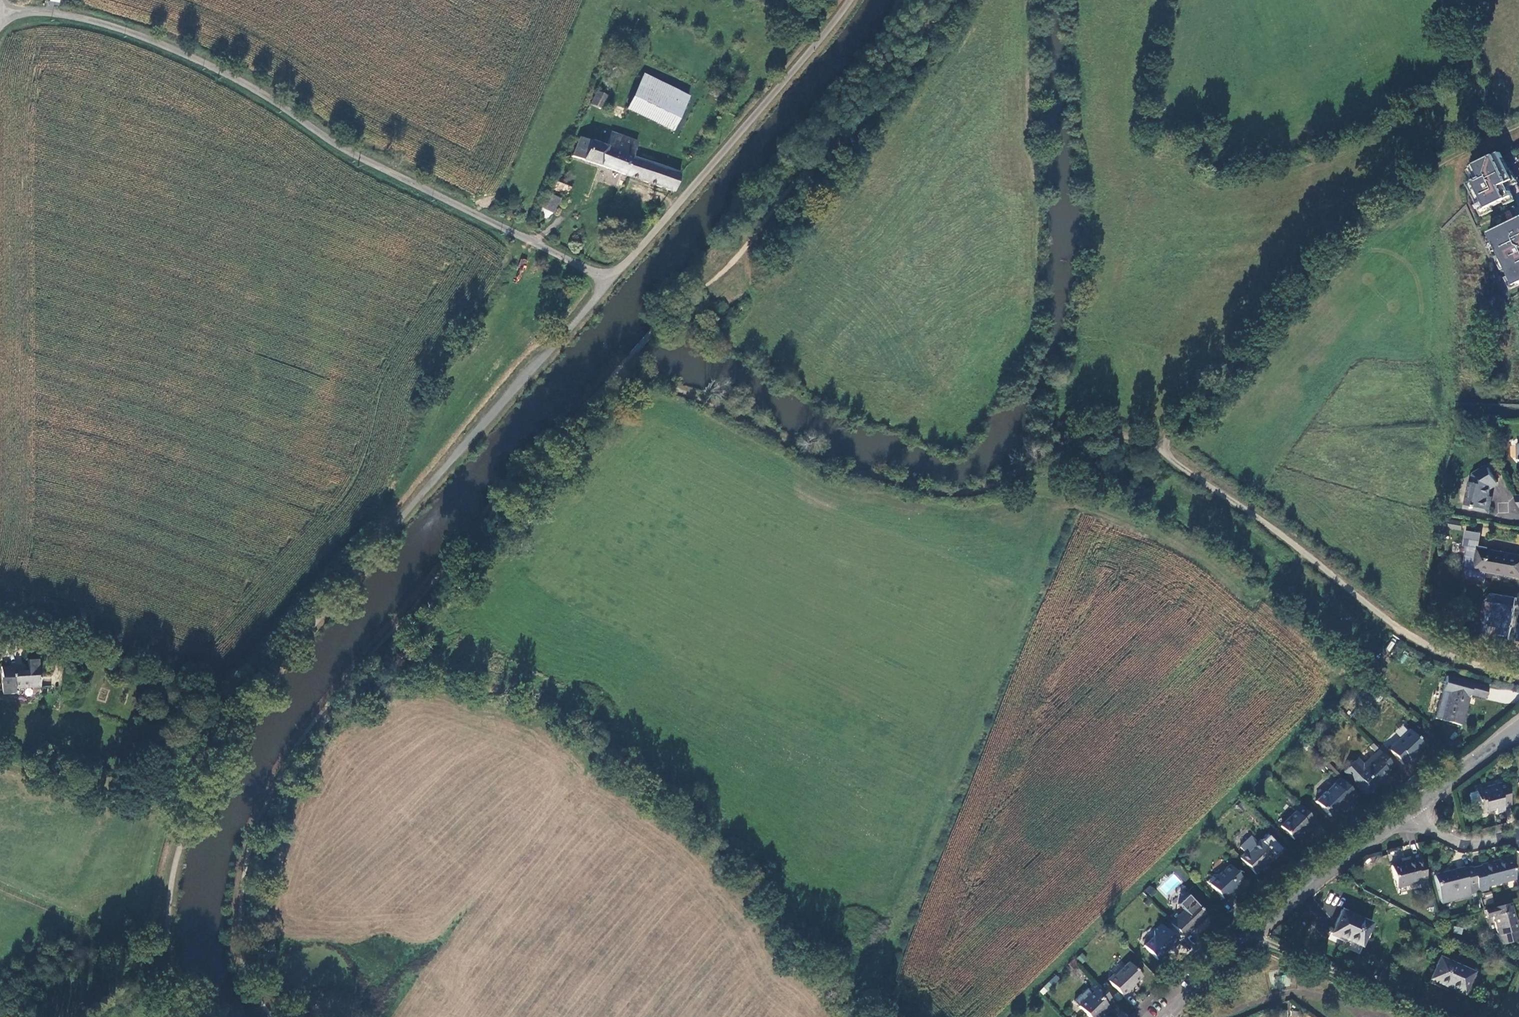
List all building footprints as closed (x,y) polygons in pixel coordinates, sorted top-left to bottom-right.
[(626,107),(670,130),(687,98),(643,75),(626,107)] [(595,109),(602,97),(594,92),(587,104),(595,109)] [(674,193),(679,175),(632,157),(637,142),(611,132),(608,138),(583,130),(578,139),(575,138),(569,155),(674,193)] [(1515,181),(1501,153),(1472,167),(1476,174),(1472,176),(1475,182),(1471,184),(1484,212),(1514,197),(1508,184),(1515,181)] [(566,183),(545,177),(541,188),(561,196),(566,183)] [(549,195),(543,210),(550,213),(556,198),(549,195)] [(550,213),(543,210),(541,217),(547,220),(550,213)] [(1516,286),(1518,285),(1518,219),(1490,233),(1516,286)] [(1497,480),(1488,465),(1475,472),(1473,480),(1470,479),(1465,502),(1475,503),(1474,508),(1488,510),(1490,500),(1488,500),(1491,484),(1497,480)] [(1460,520),(1446,518),(1444,525),(1458,528),(1460,520)] [(1483,535),(1468,532),(1466,547),(1469,548),(1468,552),(1479,553),(1480,549),(1480,550),(1483,535)] [(1480,550),(1480,549),(1479,553),(1468,552),(1465,569),(1467,569),(1466,574),(1467,576),(1469,578),(1476,579),(1477,577),(1487,579),(1488,573),(1518,579),(1518,557),(1480,550)] [(1486,599),(1483,634),(1509,636),(1512,602),(1486,599)] [(1364,669),(1370,674),(1379,663),(1372,658),(1364,669)] [(0,667),(0,677),(3,697),(14,695),(13,689),(39,686),(36,659),(26,662),(28,673),(20,674),(10,665),(0,667)] [(1469,695),(1472,684),(1446,677),(1434,721),(1460,728),(1469,695)] [(1492,679),(1487,698),(1513,705),(1516,693),(1518,694),(1518,686),(1492,679)] [(1487,688),(1472,684),(1469,695),(1484,699),(1487,688)] [(1403,725),(1395,731),(1400,736),(1408,730),(1403,725)] [(1421,744),(1409,730),(1388,750),(1401,764),(1408,758),(1410,761),(1417,754),(1414,751),(1421,744)] [(1385,771),(1392,764),(1378,750),(1371,757),(1374,760),(1363,771),(1353,761),(1343,772),(1366,794),(1376,783),(1375,783),(1386,772),(1385,771)] [(1356,759),(1353,761),(1363,771),(1374,760),(1371,757),(1370,756),(1362,764),(1356,759)] [(1351,801),(1356,796),(1336,775),(1330,782),(1331,783),(1326,788),(1323,788),(1312,798),(1329,816),(1337,808),(1340,805),(1343,807),(1350,800),(1351,801)] [(1503,806),(1510,804),(1505,781),(1475,789),(1481,811),(1495,808),(1497,814),(1504,812),(1503,806)] [(1308,825),(1313,819),(1294,800),(1289,806),(1292,810),(1278,825),(1292,840),(1300,831),(1302,834),(1310,826),(1308,825)] [(1239,857),(1254,874),(1260,868),(1259,867),(1273,853),(1260,840),(1246,854),(1244,852),(1239,857)] [(1480,865),(1473,867),(1479,893),(1487,891),(1486,885),(1515,878),(1512,868),(1514,867),(1511,855),(1504,857),(1504,858),(1480,864),(1480,865)] [(1413,860),(1413,856),(1405,858),(1405,861),(1391,865),(1396,887),(1418,881),(1420,888),(1428,886),(1420,858),(1413,860)] [(1210,883),(1226,900),(1233,894),(1232,893),(1244,881),(1230,866),(1220,875),(1216,877),(1210,883)] [(1479,893),(1473,867),(1464,869),(1463,867),(1435,874),(1442,905),(1471,898),(1470,895),(1479,893)] [(1170,923),(1184,938),(1207,916),(1188,895),(1178,904),(1184,911),(1170,923)] [(1518,940),(1509,903),(1484,910),(1486,917),(1493,915),(1500,943),(1518,940)] [(1371,923),(1341,909),(1332,932),(1362,946),(1371,923)] [(1153,936),(1143,945),(1157,960),(1171,947),(1173,948),(1178,943),(1161,924),(1154,931),(1153,936)] [(1472,972),(1440,957),(1430,978),(1463,993),(1472,972)] [(1127,989),(1140,976),(1128,963),(1114,976),(1112,974),(1107,979),(1122,995),(1128,990),(1127,989)] [(1112,999),(1095,982),(1090,988),(1093,991),(1079,1006),(1090,1016),(1095,1016),(1101,1011),(1104,1014),(1111,1008),(1107,1005),(1112,999)]
